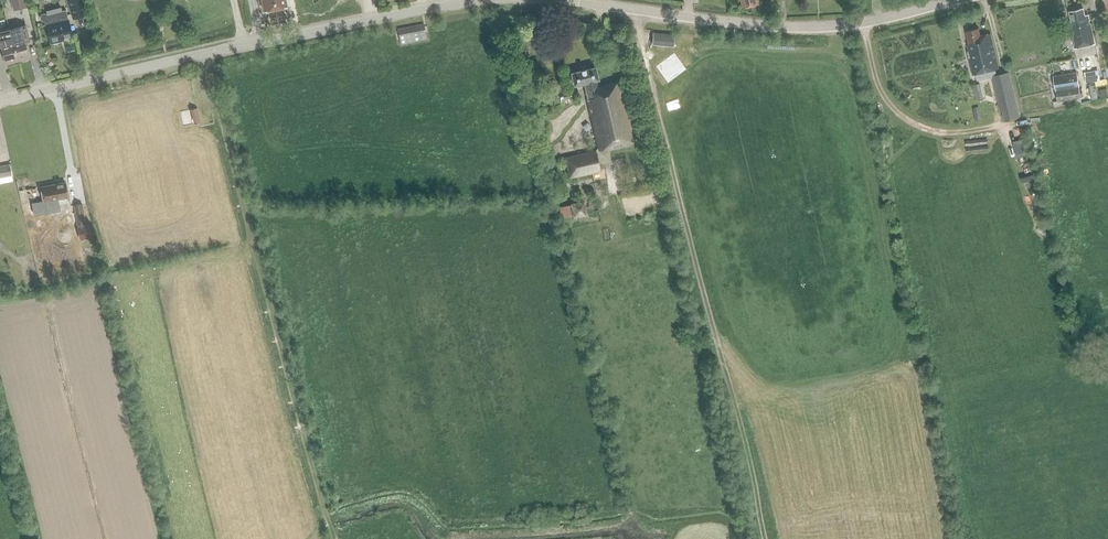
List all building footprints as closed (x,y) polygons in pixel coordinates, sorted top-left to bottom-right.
[(13,10),(28,6),(26,0),(10,0),(13,10)] [(72,20),(87,15),(82,0),(66,0),(72,20)] [(264,12),(286,7),(287,6),(286,0),(261,0),(264,12)] [(47,14),(45,14),(44,13),(41,14),(40,17),(40,20),(45,23),(50,44),(64,41),(64,38),(72,36),(66,10),(62,11),(61,7),(46,10),(47,14)] [(1069,11),(1072,24),(1067,25),(1069,33),(1070,32),(1074,49),(1095,44),(1088,14),(1084,15),(1083,8),(1069,11)] [(427,39),(424,24),(397,29),(400,44),(427,39)] [(26,25),(9,29),(18,61),(30,58),(25,41),(30,40),(26,25)] [(972,74),(996,69),(999,68),(991,33),(980,35),(978,28),(966,31),(969,44),(967,45),(969,52),(967,52),(972,74)] [(18,61),(9,29),(0,31),(0,46),(1,46),(6,64),(18,61)] [(651,44),(672,45),(673,32),(652,31),(651,44)] [(682,66),(672,53),(654,66),(664,79),(682,66)] [(634,143),(636,142),(622,80),(598,85),(597,80),(599,80),(596,67),(571,72),(574,86),(583,84),(586,99),(597,148),(594,151),(595,151),(565,158),(569,177),(600,171),(596,155),(599,151),(633,143),(634,143)] [(1099,68),(1084,70),(1086,82),(1101,81),(1099,68)] [(996,74),(1007,120),(1020,117),(1009,71),(996,74)] [(1082,104),(1077,72),(1053,76),(1057,102),(1074,99),(1075,105),(1082,104)] [(972,84),(977,99),(984,96),(979,82),(972,84)] [(1107,96),(1106,88),(1099,90),(1100,97),(1107,96)] [(572,98),(570,91),(560,93),(561,100),(572,98)] [(197,107),(189,109),(193,124),(200,122),(197,107)] [(1026,138),(1013,139),(1015,156),(1027,154),(1026,138)] [(10,164),(0,165),(0,184),(13,181),(10,164)] [(53,207),(52,200),(68,197),(65,182),(40,187),(44,202),(45,209),(47,210),(52,209),(53,207)] [(562,217),(586,213),(583,200),(559,204),(562,217)] [(74,205),(77,225),(85,224),(82,203),(74,205)] [(668,227),(666,217),(659,218),(660,229),(668,227)] [(90,224),(86,224),(77,226),(79,240),(92,237),(90,224)]
